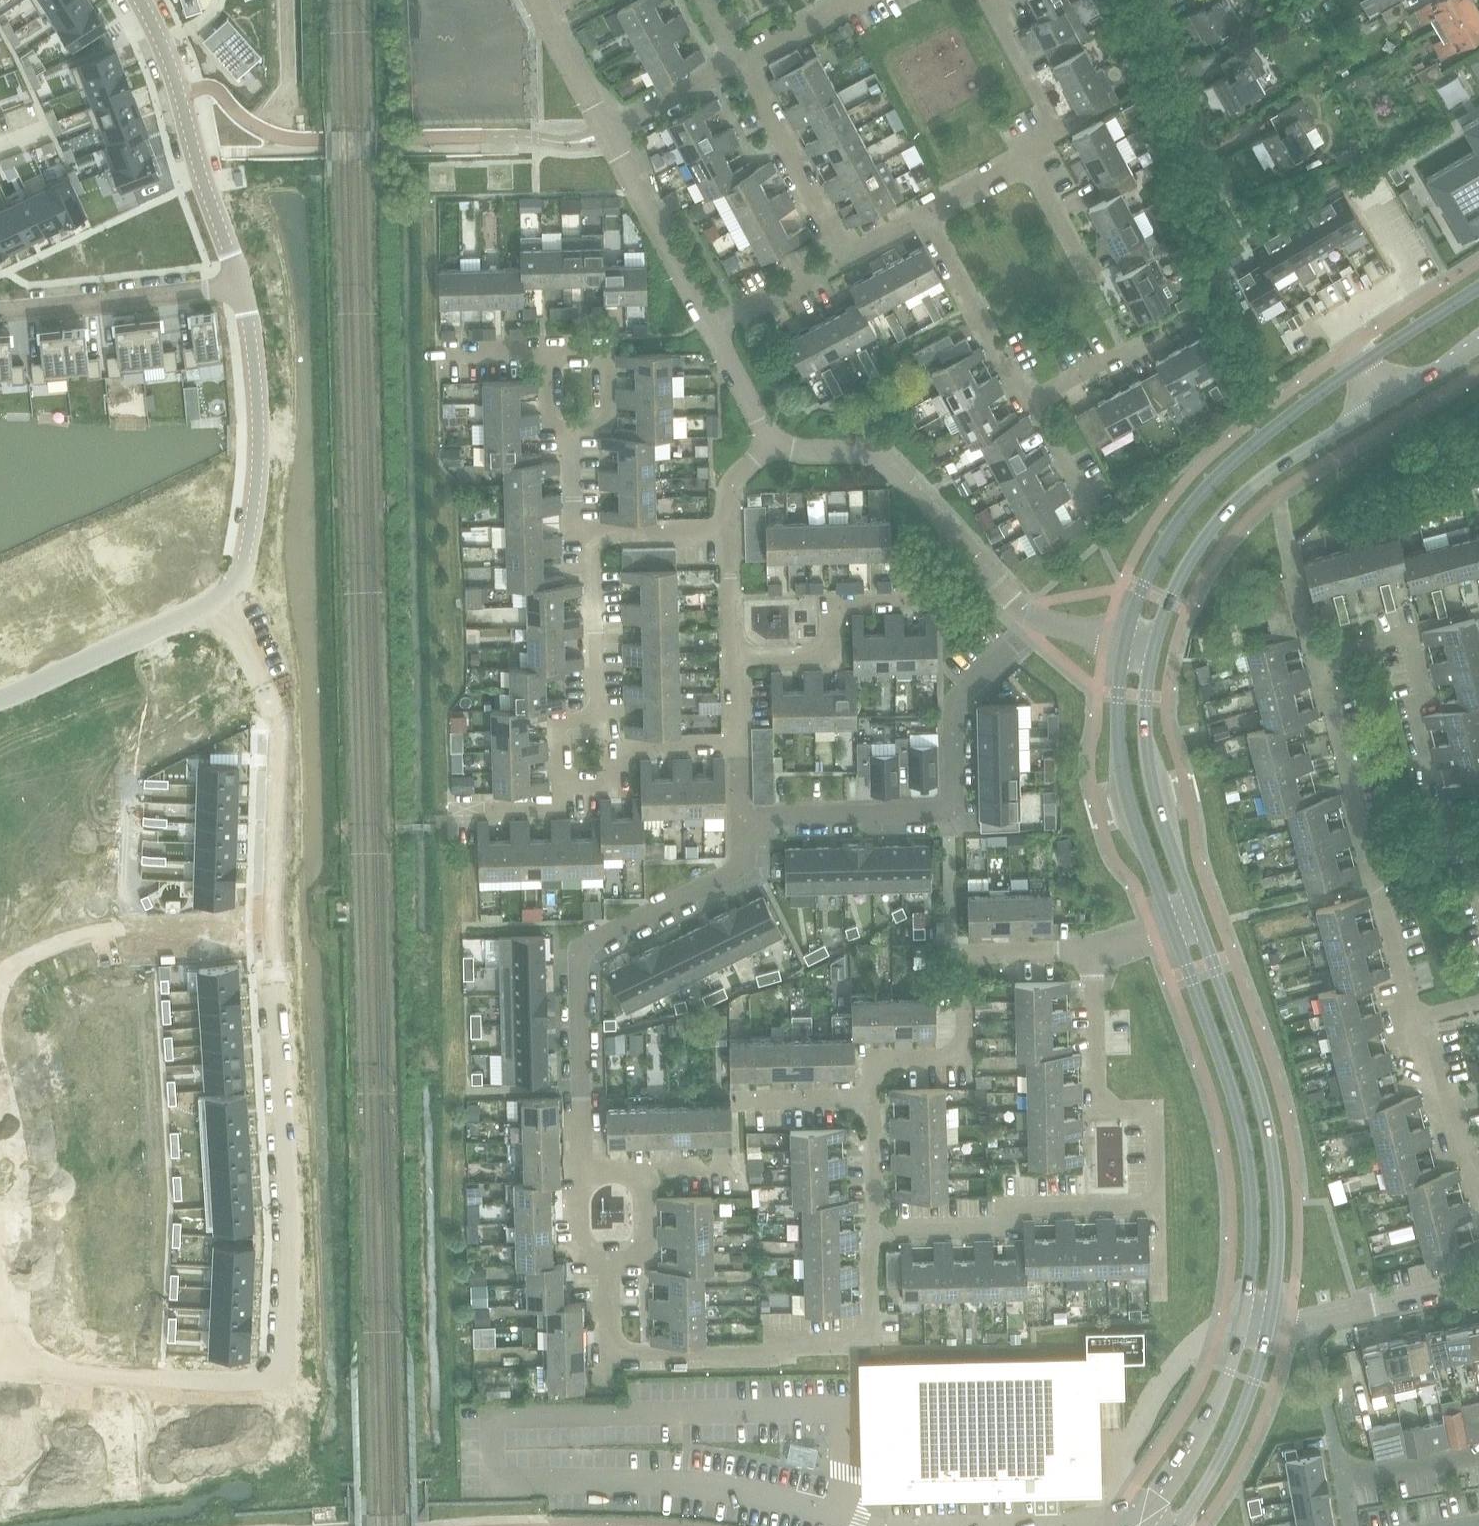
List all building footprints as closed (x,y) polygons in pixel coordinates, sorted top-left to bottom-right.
[(42,15),(46,12),(46,11),(63,0),(32,0),(42,15)] [(46,11),(46,12),(57,30),(93,6),(90,0),(63,0),(46,11)] [(628,29),(659,12),(654,2),(659,0),(637,0),(618,10),(628,29)] [(1070,0),(1030,0),(1039,18),(1040,19),(1063,6),(1063,7),(1072,2),(1070,0)] [(1241,0),(1211,0),(1211,1),(1180,18),(1180,19),(1191,13),(1207,42),(1241,22),(1233,7),(1242,2),(1241,0)] [(1384,11),(1401,1),(1403,0),(1381,0),(1379,1),(1384,11)] [(1415,11),(1422,22),(1431,17),(1438,28),(1476,5),(1473,0),(1434,0),(1415,11)] [(1401,1),(1384,11),(1382,12),(1389,24),(1407,13),(1401,1)] [(1063,7),(1063,6),(1040,19),(1039,18),(1031,23),(1043,46),(1047,44),(1052,53),(1080,38),(1088,34),(1072,2),(1063,7)] [(1476,5),(1438,28),(1444,39),(1435,44),(1441,55),(1472,37),(1478,33),(1478,10),(1476,5)] [(93,6),(57,30),(70,49),(106,25),(93,6)] [(628,29),(637,47),(686,21),(681,13),(664,22),(659,12),(628,29)] [(9,21),(2,25),(8,35),(15,31),(9,21)] [(637,47),(647,65),(678,48),(673,39),(690,29),(686,21),(637,47)] [(839,27),(844,36),(854,31),(849,22),(839,27)] [(236,26),(224,37),(250,67),(263,56),(236,26)] [(15,31),(8,35),(14,46),(21,42),(15,31)] [(224,37),(211,48),(238,78),(250,67),(224,37)] [(1097,70),(1080,38),(1052,53),(1057,62),(1053,65),(1065,87),(1103,67),(1097,70)] [(1262,64),(1251,45),(1228,58),(1235,70),(1203,88),(1203,89),(1214,83),(1230,111),(1265,91),(1252,69),(1262,64)] [(678,48),(647,65),(657,84),(705,58),(701,49),(684,58),(678,48)] [(116,49),(71,66),(79,89),(88,85),(88,84),(124,70),(116,49)] [(792,83),(797,92),(828,75),(818,55),(805,62),(798,49),(769,64),(776,77),(769,81),(775,92),(792,83)] [(32,63),(25,67),(30,78),(37,74),(32,63)] [(1443,74),(1437,63),(1419,73),(1425,84),(1443,74)] [(1114,89),(1103,67),(1065,87),(1077,109),(1081,107),(1087,117),(1114,102),(1109,92),(1114,89)] [(124,70),(88,84),(88,85),(95,103),(96,104),(132,90),(124,70)] [(37,74),(30,78),(35,88),(42,85),(37,74)] [(785,110),(789,119),(838,93),(828,75),(797,92),(801,101),(785,110)] [(95,103),(86,107),(95,129),(104,125),(104,124),(139,111),(132,90),(96,104),(95,103)] [(811,119),(816,128),(847,111),(838,93),(789,119),(794,128),(811,119)] [(667,123),(677,142),(709,125),(703,116),(720,107),(716,99),(717,99),(716,97),(667,123)] [(1312,120),(1301,99),(1277,112),(1285,125),(1253,143),(1264,138),(1280,166),(1316,146),(1304,125),(1312,120)] [(1136,102),(1122,109),(1126,118),(1140,110),(1136,102)] [(53,108),(46,111),(50,122),(58,119),(53,108)] [(139,111),(104,124),(104,125),(111,144),(107,145),(107,146),(147,131),(139,111)] [(804,145),(809,155),(857,129),(847,111),(816,128),(821,136),(804,145)] [(1464,127),(1477,149),(1427,178),(1463,239),(1478,230),(1478,118),(1464,127)] [(58,119),(50,122),(56,133),(63,130),(58,119)] [(1073,136),(1084,157),(1116,141),(1104,119),(1073,136)] [(677,142),(687,160),(735,134),(731,126),(714,135),(709,125),(677,142)] [(831,156),(836,164),(867,148),(857,129),(809,155),(814,165),(831,156)] [(147,131),(107,146),(114,166),(115,166),(150,153),(143,134),(147,132),(147,131)] [(687,160),(696,178),(728,161),(723,152),(740,143),(735,134),(687,160)] [(1100,177),(1105,187),(1133,173),(1116,141),(1084,157),(1096,179),(1100,177)] [(53,142),(42,146),(45,153),(56,149),(53,142)] [(71,147),(64,150),(69,161),(76,158),(71,147)] [(823,182),(828,191),(877,166),(867,148),(836,164),(840,173),(823,182)] [(23,153),(12,157),(15,164),(26,160),(23,153)] [(114,166),(105,169),(114,191),(159,174),(150,153),(115,166),(114,166)] [(12,157),(1,161),(3,168),(15,164),(12,157)] [(706,197),(723,188),(755,171),(754,170),(750,162),(733,171),(728,161),(696,178),(706,197)] [(723,188),(733,206),(764,189),(759,179),(776,170),(771,161),(754,170),(755,171),(723,188)] [(850,192),(855,200),(894,180),(884,162),(877,166),(828,191),(833,201),(850,192)] [(75,169),(68,172),(73,183),(80,180),(75,169)] [(68,173),(46,183),(48,188),(49,187),(66,222),(86,212),(68,173)] [(1090,208),(1101,231),(1133,214),(1121,192),(1138,183),(1133,173),(1105,187),(1111,197),(1090,208)] [(80,180),(73,183),(78,194),(85,191),(80,180)] [(894,180),(855,200),(859,209),(843,218),(847,227),(900,198),(902,194),(894,180)] [(48,188),(30,196),(46,231),(66,222),(49,187),(48,188)] [(733,206),(743,224),(791,198),(787,190),(770,199),(764,189),(733,206)] [(1340,241),(1342,245),(1366,231),(1344,194),(1331,201),(1330,200),(1320,206),(1340,241)] [(30,196),(10,205),(27,240),(46,231),(30,196)] [(582,197),(561,198),(562,210),(582,209),(582,197)] [(603,212),(618,212),(618,197),(603,197),(603,198),(603,212)] [(743,224),(752,242),(784,225),(778,215),(795,206),(791,198),(743,224)] [(7,249),(27,240),(10,205),(0,210),(0,234),(7,249)] [(1340,241),(1320,206),(1309,212),(1310,214),(1298,221),(1318,254),(1339,241),(1340,241)] [(1117,251),(1123,260),(1150,246),(1145,237),(1153,232),(1154,228),(1144,210),(1133,215),(1133,214),(1101,231),(1113,253),(1117,251)] [(1285,226),(1275,232),(1295,267),(1294,267),(1303,283),(1317,275),(1308,259),(1318,254),(1298,221),(1286,228),(1285,226)] [(784,225),(752,242),(762,260),(811,235),(806,226),(789,235),(784,225)] [(1253,248),(1262,263),(1263,263),(1273,280),(1273,279),(1294,267),(1295,267),(1275,232),(1264,238),(1265,240),(1253,248)] [(583,236),(583,246),(584,282),(604,282),(604,266),(605,266),(604,233),(583,234),(583,236)] [(563,237),(563,247),(564,283),(584,282),(583,246),(583,236),(563,237)] [(521,248),(521,267),(523,267),(523,283),(544,283),(543,247),(543,237),(521,238),(522,248),(521,248)] [(924,245),(905,255),(922,287),(941,277),(924,245)] [(1115,277),(1127,299),(1159,283),(1147,261),(1156,257),(1150,246),(1123,260),(1128,270),(1123,272),(1124,273),(1115,277)] [(563,247),(543,247),(544,283),(564,283),(563,247)] [(905,255),(887,265),(904,297),(922,287),(905,255)] [(1282,295),(1273,279),(1273,280),(1263,263),(1262,263),(1251,270),(1250,268),(1238,275),(1258,309),(1282,295)] [(625,265),(605,266),(604,266),(604,282),(605,301),(626,301),(625,265)] [(646,265),(625,265),(626,301),(647,301),(646,265)] [(887,265),(869,275),(886,306),(904,297),(887,265)] [(523,267),(521,267),(502,268),(503,303),(524,303),(523,283),(523,267)] [(482,268),(461,269),(462,304),(482,304),(482,268)] [(502,268),(482,268),(482,304),(503,303),(502,268)] [(462,304),(461,269),(440,269),(441,305),(462,304)] [(1366,272),(1360,275),(1366,286),(1372,282),(1366,272)] [(850,285),(859,302),(860,301),(868,316),(886,306),(869,275),(850,285)] [(1159,283),(1127,299),(1139,321),(1170,304),(1168,301),(1179,296),(1169,277),(1159,283)] [(1344,285),(1338,288),(1344,299),(1350,295),(1344,285)] [(921,296),(928,309),(936,304),(930,292),(921,296)] [(1175,302),(1180,310),(1194,303),(1189,295),(1175,302)] [(1322,298),(1315,301),(1322,312),(1328,308),(1322,298)] [(859,302),(841,311),(858,343),(877,333),(868,316),(860,301),(859,302)] [(943,316),(936,304),(928,309),(934,321),(943,316)] [(578,306),(565,307),(565,317),(579,316),(578,306)] [(591,306),(591,316),(606,316),(605,306),(591,306)] [(537,307),(523,308),(523,318),(524,318),(537,317),(537,307)] [(565,317),(565,307),(551,307),(551,317),(565,317)] [(841,311),(824,321),(840,352),(858,343),(841,311)] [(885,315),(892,328),(900,323),(894,311),(885,315)] [(1299,311),(1293,315),(1299,325),(1305,322),(1299,311)] [(195,345),(184,347),(186,367),(198,365),(200,365),(200,363),(221,360),(215,312),(203,314),(191,315),(195,345)] [(1293,315),(1286,318),(1292,329),(1299,325),(1293,315)] [(160,320),(138,322),(143,365),(144,365),(165,363),(166,369),(173,368),(178,368),(175,348),(164,349),(160,320)] [(824,321),(805,330),(822,362),(840,352),(824,321)] [(119,355),(108,356),(110,376),(122,374),(122,372),(145,370),(144,365),(143,365),(138,322),(115,324),(119,355)] [(907,336),(900,323),(892,328),(899,340),(907,336)] [(634,324),(634,334),(647,333),(647,324),(634,324)] [(606,334),(620,334),(620,325),(605,325),(606,334)] [(496,327),(483,328),(483,337),(496,337),(496,327)] [(510,327),(510,336),(524,336),(524,327),(510,327)] [(86,328),(63,330),(67,373),(68,373),(88,371),(89,378),(102,376),(100,356),(89,358),(86,328)] [(442,329),(442,338),(456,338),(456,328),(442,329)] [(483,337),(483,328),(469,328),(469,337),(483,337)] [(43,362),(32,363),(34,383),(46,382),(46,380),(69,378),(68,373),(67,373),(63,330),(40,332),(43,362)] [(822,362),(805,330),(787,340),(804,372),(822,362)] [(0,336),(0,379),(12,378),(12,385),(26,384),(24,364),(13,365),(10,335),(0,336)] [(932,373),(942,391),(973,375),(968,365),(985,356),(980,347),(973,351),(966,337),(953,344),(948,335),(933,343),(945,366),(932,373)] [(1199,337),(1177,349),(1194,381),(1216,369),(1199,337)] [(858,352),(864,364),(873,360),(866,347),(858,352)] [(1162,374),(1152,379),(1167,406),(1178,400),(1173,392),(1194,381),(1177,349),(1156,361),(1160,369),(1160,370),(1162,374)] [(637,365),(637,376),(672,375),(672,354),(617,355),(617,365),(637,365)] [(879,372),(873,360),(864,364),(871,377),(879,372)] [(822,371),(828,383),(837,379),(830,367),(822,371)] [(1234,382),(1226,368),(1218,373),(1226,387),(1234,382)] [(618,387),(618,397),(673,395),(672,375),(637,376),(637,387),(618,387)] [(942,391),(951,409),(1000,384),(996,376),(979,385),(973,375),(942,391)] [(843,391),(837,379),(828,383),(835,396),(843,391)] [(1140,380),(1118,392),(1135,423),(1167,406),(1152,379),(1143,384),(1140,380)] [(484,381),(484,402),(520,401),(520,390),(539,390),(539,380),(484,381)] [(951,409),(961,427),(992,411),(987,401),(1004,392),(1000,384),(951,409)] [(199,385),(185,386),(187,419),(201,418),(199,385)] [(1135,423),(1118,392),(1096,404),(1098,408),(1079,418),(1077,414),(1075,415),(1091,444),(1092,446),(1135,423)] [(638,406),(638,417),(673,416),(673,395),(618,397),(618,406),(638,406)] [(484,402),(485,423),(540,421),(540,412),(521,412),(520,401),(484,402)] [(971,446),(979,441),(1019,420),(1019,419),(1015,411),(998,420),(992,411),(961,427),(971,446)] [(979,441),(989,459),(1020,443),(1015,433),(1032,424),(1028,415),(1019,419),(1019,420),(979,441)] [(619,428),(619,437),(654,437),(673,436),(673,416),(638,417),(638,428),(619,428)] [(485,423),(485,443),(521,442),(521,431),(540,431),(540,421),(485,423)] [(619,447),(620,458),(655,457),(654,437),(619,437),(600,437),(600,448),(619,447)] [(486,464),(505,464),(505,462),(541,462),(541,453),(521,453),(521,442),(485,443),(486,464)] [(989,459),(999,477),(1047,452),(1043,444),(1026,453),(1020,443),(989,459)] [(999,477),(1008,495),(1040,479),(1035,469),(1052,460),(1047,452),(999,477)] [(600,470),(601,479),(655,478),(655,457),(620,458),(620,469),(600,470)] [(505,464),(505,484),(541,483),(541,472),(560,472),(560,462),(541,462),(505,462),(505,464)] [(620,488),(620,499),(656,498),(655,478),(601,479),(601,489),(620,488)] [(967,479),(959,483),(965,496),(973,491),(967,479)] [(1008,495),(1018,513),(1066,488),(1062,480),(1045,489),(1040,479),(1008,495)] [(505,484),(506,504),(561,503),(561,494),(542,494),(541,483),(505,484)] [(1018,513),(1027,531),(1059,515),(1054,505),(1071,496),(1066,488),(1018,513)] [(761,494),(748,494),(748,504),(762,503),(761,494)] [(656,498),(620,499),(621,510),(601,511),(601,520),(656,519),(656,498)] [(506,504),(506,525),(542,524),(542,513),(561,512),(561,503),(506,504)] [(766,505),(745,506),(745,517),(766,516),(766,505)] [(1059,515),(1027,531),(1038,550),(1086,525),(1086,524),(1081,516),(1064,525),(1059,515)] [(766,527),(766,524),(766,516),(745,517),(745,528),(766,527)] [(869,521),(849,522),(850,557),(870,557),(869,521)] [(891,521),(869,521),(870,557),(891,556),(891,521)] [(829,522),(808,523),(809,558),(829,558),(829,522)] [(849,522),(829,522),(829,558),(850,557),(849,522)] [(766,524),(766,527),(767,538),(767,549),(767,559),(788,559),(788,523),(766,524)] [(808,523),(788,523),(788,559),(809,558),(808,523)] [(506,525),(507,545),(562,544),(562,534),(543,535),(542,524),(506,525)] [(767,538),(766,527),(745,528),(746,538),(767,538)] [(103,533),(78,544),(85,558),(65,567),(87,612),(118,597),(108,575),(120,569),(103,533)] [(1398,535),(1374,542),(1382,576),(1406,570),(1402,554),(1398,535)] [(1449,542),(1458,577),(1478,571),(1478,561),(1473,536),(1449,542)] [(767,549),(767,538),(746,538),(746,549),(767,549)] [(1374,542),(1350,548),(1359,582),(1382,576),(1374,542)] [(1449,542),(1425,548),(1434,583),(1458,577),(1449,542)] [(507,545),(507,566),(543,565),(543,554),(562,553),(562,545),(562,544),(507,545)] [(634,570),(634,548),(623,549),(624,570),(634,570)] [(645,569),(645,548),(634,548),(634,570),(645,569)] [(656,569),(655,548),(645,548),(645,569),(656,569)] [(666,569),(666,548),(655,548),(656,569),(666,569)] [(677,569),(676,548),(666,548),(666,569),(677,569)] [(1350,548),(1327,554),(1336,588),(1359,582),(1350,548)] [(1425,548),(1402,554),(1411,589),(1434,583),(1425,548)] [(767,559),(767,549),(746,549),(746,559),(746,560),(767,559)] [(1336,588),(1327,554),(1304,560),(1313,594),(1336,588)] [(33,588),(13,597),(32,638),(61,624),(53,606),(63,601),(46,564),(26,573),(33,588)] [(508,587),(527,586),(527,585),(563,584),(563,576),(543,576),(543,565),(507,566),(508,587)] [(642,580),(642,591),(677,591),(677,569),(666,569),(656,569),(645,569),(634,570),(624,570),(623,570),(623,581),(642,580)] [(1259,584),(1262,596),(1286,590),(1283,578),(1259,584)] [(877,580),(878,590),(892,589),(892,580),(877,580)] [(850,591),(850,581),(836,581),(836,591),(850,591)] [(864,581),(850,581),(850,591),(864,590),(864,581)] [(1392,594),(1389,581),(1380,583),(1383,597),(1392,594)] [(810,592),(809,582),(795,582),(796,592),(810,592)] [(823,582),(809,582),(810,592),(819,591),(824,591),(823,582)] [(768,583),(769,593),(783,592),(782,583),(768,583)] [(527,586),(528,607),(563,606),(563,594),(582,594),(582,584),(563,584),(527,585),(527,586)] [(485,607),(485,586),(467,587),(468,607),(485,607)] [(1444,601),(1441,588),(1431,590),(1435,603),(1444,601)] [(1262,596),(1265,607),(1288,601),(1286,590),(1262,596)] [(623,603),(623,612),(678,611),(677,591),(642,591),(643,603),(623,603)] [(1346,606),(1342,593),(1333,595),(1337,609),(1346,606)] [(1396,608),(1392,594),(1383,597),(1386,610),(1396,608)] [(8,650),(0,634),(13,628),(0,600),(0,653),(8,650)] [(1265,607),(1268,619),(1291,613),(1288,601),(1265,607)] [(1447,614),(1444,601),(1435,603),(1438,617),(1447,614)] [(528,607),(528,627),(583,626),(583,616),(564,617),(563,606),(528,607)] [(1349,620),(1346,606),(1337,609),(1340,622),(1349,620)] [(643,621),(643,632),(678,631),(678,611),(623,612),(624,621),(643,621)] [(926,632),(915,633),(916,668),(937,668),(936,613),(926,613),(926,632)] [(1268,619),(1271,630),(1294,624),(1291,613),(1268,619)] [(863,634),(863,614),(853,615),(854,669),(855,669),(875,669),(874,633),(863,634)] [(885,633),(874,633),(875,669),(896,669),(894,614),(885,614),(885,633)] [(904,614),(894,614),(896,669),(916,668),(915,633),(904,633),(904,614)] [(1446,648),(1478,640),(1478,632),(1475,617),(1422,631),(1425,643),(1444,639),(1446,648)] [(1271,630),(1274,641),(1297,635),(1294,624),(1271,630)] [(528,627),(529,647),(564,646),(564,635),(583,635),(583,626),(528,627)] [(624,643),(624,653),(679,652),(678,631),(643,632),(643,643),(624,643)] [(1245,648),(1250,669),(1285,660),(1283,649),(1301,644),(1299,635),(1297,635),(1274,641),(1245,648)] [(1433,673),(1478,661),(1478,640),(1446,648),(1449,658),(1430,663),(1433,673)] [(529,647),(529,667),(529,669),(584,668),(584,657),(564,657),(564,646),(529,647)] [(644,662),(644,673),(679,673),(679,652),(624,653),(624,663),(644,662)] [(1250,669),(1256,688),(1309,675),(1307,666),(1288,671),(1285,660),(1250,669)] [(1457,688),(1478,682),(1478,661),(1433,673),(1436,683),(1454,678),(1457,688)] [(510,667),(510,689),(547,689),(546,678),(565,677),(565,668),(529,669),(529,667),(510,667)] [(855,669),(854,669),(846,670),(845,670),(846,689),(834,689),(835,725),(856,725),(855,669)] [(823,670),(814,671),(815,726),(835,725),(834,689),(823,690),(823,670)] [(224,671),(213,676),(217,686),(224,698),(234,693),(224,671)] [(795,726),(794,690),(782,690),(782,671),(772,672),(772,676),(773,727),(795,726)] [(805,690),(794,690),(795,726),(815,726),(814,671),(804,671),(805,690)] [(625,685),(625,694),(680,693),(679,673),(644,673),(644,685),(625,685)] [(1256,688),(1261,708),(1296,700),(1293,689),(1311,684),(1309,675),(1256,688)] [(1443,711),(1477,702),(1477,703),(1478,702),(1478,682),(1457,688),(1459,697),(1441,702),(1443,711)] [(510,689),(511,708),(511,711),(547,710),(566,709),(566,699),(547,699),(547,689),(510,689)] [(645,703),(645,714),(680,713),(680,693),(625,694),(625,703),(645,703)] [(1261,708),(1266,728),(1266,729),(1301,720),(1320,715),(1316,702),(1297,707),(1296,700),(1261,708)] [(1449,732),(1478,725),(1478,710),(1477,703),(1477,702),(1443,711),(1424,716),(1427,728),(1446,723),(1449,732)] [(979,727),(1017,726),(1017,704),(992,705),(978,705),(979,718),(979,727)] [(492,709),(492,730),(528,729),(528,718),(547,718),(547,710),(511,711),(511,708),(492,709)] [(680,713),(645,714),(645,726),(626,726),(626,735),(681,734),(680,713)] [(1048,725),(1059,725),(1059,713),(1048,714),(1048,725)] [(1247,733),(1252,753),(1287,744),(1285,734),(1303,729),(1301,720),(1266,729),(1266,728),(1247,733)] [(1054,737),(1059,737),(1059,725),(1048,725),(1049,737),(1054,737)] [(1435,757),(1478,746),(1478,725),(1449,732),(1451,742),(1432,747),(1435,757)] [(1017,726),(979,727),(979,749),(1018,748),(1017,726)] [(773,727),(752,727),(752,738),(773,738),(773,727)] [(492,730),(493,751),(548,750),(548,740),(529,741),(528,729),(492,730)] [(896,737),(896,753),(896,764),(898,764),(910,764),(910,783),(937,783),(936,745),(936,744),(911,745),(910,737),(896,737)] [(773,749),(773,738),(752,738),(752,749),(773,749)] [(872,742),(857,742),(858,774),(872,774),(871,754),(872,754),(872,742)] [(1252,753),(1258,773),(1311,759),(1309,751),(1290,755),(1287,744),(1252,753)] [(1459,772),(1478,767),(1478,746),(1435,757),(1438,767),(1456,762),(1459,772)] [(1018,769),(1018,748),(979,749),(980,770),(1018,769)] [(774,759),(773,749),(752,749),(753,760),(774,759)] [(493,751),(494,771),(529,770),(529,759),(548,759),(548,750),(493,751)] [(872,754),(871,754),(872,774),(872,792),(899,792),(898,764),(896,764),(896,753),(872,754)] [(1045,769),(1055,768),(1055,757),(1044,757),(1045,769)] [(715,777),(704,777),(705,813),(726,813),(725,758),(715,758),(715,777)] [(674,778),(663,778),(663,814),(684,814),(683,759),(673,759),(674,778)] [(693,759),(683,759),(684,814),(705,813),(704,777),(693,777),(693,759)] [(774,770),(774,759),(753,760),(753,771),(774,770)] [(1258,773),(1263,793),(1298,784),(1295,773),(1313,769),(1311,759),(1258,773)] [(642,760),(643,799),(643,814),(644,814),(663,814),(663,778),(652,779),(651,760),(642,760)] [(200,763),(199,783),(238,784),(238,764),(200,763)] [(1459,772),(1461,782),(1442,786),(1445,796),(1478,787),(1478,767),(1459,772)] [(1056,780),(1055,768),(1045,769),(1045,781),(1056,780)] [(1019,791),(1018,769),(980,770),(980,792),(1019,791)] [(529,770),(494,771),(494,792),(501,792),(509,792),(549,791),(549,781),(529,781),(529,770)] [(774,781),(774,770),(753,771),(753,782),(774,781)] [(144,777),(144,786),(156,786),(156,778),(144,777)] [(156,778),(156,786),(168,786),(169,778),(156,778)] [(775,792),(774,781),(753,782),(753,792),(775,792)] [(199,783),(198,802),(237,804),(238,784),(199,783)] [(1268,813),(1287,809),(1286,808),(1321,799),(1319,790),(1301,795),(1298,784),(1263,793),(1268,813)] [(1019,791),(980,792),(981,815),(1019,814),(1019,791)] [(1044,802),(1056,801),(1056,791),(1044,791),(1044,802)] [(775,803),(775,792),(753,792),(754,803),(775,803)] [(1287,809),(1291,828),(1326,819),(1323,809),(1342,804),(1340,794),(1321,799),(1286,808),(1287,809)] [(634,818),(623,819),(624,853),(645,853),(644,814),(643,814),(643,799),(634,799),(634,818)] [(601,800),(601,819),(602,854),(603,854),(624,853),(623,819),(612,819),(612,800),(601,800)] [(198,802),(198,822),(236,823),(237,804),(198,802)] [(143,816),(142,824),(155,824),(155,816),(143,816)] [(155,816),(155,824),(167,825),(167,817),(155,816)] [(593,838),(582,839),(583,874),(604,873),(603,854),(602,854),(601,819),(593,819),(593,838)] [(1291,828),(1296,847),(1350,834),(1348,825),(1329,830),(1326,819),(1291,828)] [(552,839),(541,839),(542,875),(562,874),(561,820),(552,820),(552,839)] [(570,820),(561,820),(562,874),(583,874),(582,839),(571,839),(570,820)] [(512,840),(500,841),(501,876),(522,876),(520,821),(511,821),(512,840)] [(530,821),(520,821),(522,876),(542,875),(541,839),(530,840),(530,821)] [(198,822),(197,841),(236,842),(236,823),(198,822)] [(501,876),(500,841),(489,841),(489,822),(479,822),(480,877),(501,876)] [(39,832),(28,837),(31,844),(42,839),(39,832)] [(1296,847),(1302,867),(1336,859),(1333,848),(1352,843),(1350,834),(1296,847)] [(28,837),(17,842),(20,849),(31,844),(28,837)] [(197,841),(197,860),(235,861),(236,842),(197,841)] [(845,891),(873,891),(872,846),(873,846),(873,844),(842,845),(843,847),(844,847),(845,891)] [(873,891),(902,890),(901,845),(873,846),(872,846),(873,891)] [(901,845),(902,890),(932,889),(931,845),(901,845)] [(816,892),(845,891),(844,847),(843,847),(815,848),(816,892)] [(786,893),(816,892),(815,848),(785,848),(786,893)] [(141,854),(141,862),(153,863),(154,855),(141,854)] [(154,855),(153,863),(166,863),(166,855),(154,855)] [(1336,859),(1302,867),(1307,888),(1360,874),(1357,865),(1339,869),(1336,859)] [(197,860),(196,879),(235,880),(236,861),(235,861),(197,860)] [(1030,877),(1030,887),(1031,927),(1039,927),(1040,932),(1052,931),(1051,887),(1043,887),(1043,877),(1030,877)] [(196,879),(195,899),(234,900),(235,880),(196,879)] [(1010,887),(989,888),(990,929),(999,928),(999,933),(1011,932),(1010,887)] [(1030,887),(1010,887),(1011,932),(1023,932),(1023,928),(1031,927),(1030,887)] [(990,929),(989,888),(968,888),(969,934),(982,933),(982,929),(990,929)] [(148,892),(140,896),(145,907),(153,904),(148,892)] [(1316,909),(1322,929),(1356,921),(1353,910),(1372,905),(1369,895),(1316,909)] [(737,909),(757,949),(783,936),(764,896),(738,908),(737,909)] [(896,920),(907,915),(903,905),(892,911),(896,920)] [(732,961),(757,949),(737,909),(738,908),(737,906),(709,920),(710,922),(712,921),(732,961)] [(705,974),(732,961),(712,921),(710,922),(685,934),(705,974)] [(1322,929),(1327,949),(1380,936),(1378,927),(1359,931),(1356,921),(1322,929)] [(857,924),(846,928),(849,938),(860,934),(857,924)] [(925,926),(913,927),(914,937),(926,937),(925,926)] [(705,974),(685,934),(660,946),(660,947),(679,987),(705,974)] [(499,937),(500,966),(544,965),(543,935),(499,937)] [(1327,949),(1332,969),(1366,960),(1363,949),(1382,945),(1380,936),(1327,949)] [(814,949),(819,958),(830,953),(825,943),(814,949)] [(653,999),(679,987),(660,947),(660,946),(659,944),(632,958),(633,960),(634,960),(653,999)] [(809,964),(819,958),(814,949),(804,954),(809,964)] [(464,967),(474,967),(474,955),(464,955),(464,967)] [(831,963),(832,977),(846,976),(846,955),(831,963)] [(626,1013),(653,999),(634,960),(633,960),(607,973),(626,1013)] [(1332,969),(1337,989),(1371,981),(1390,976),(1388,966),(1369,971),(1366,960),(1332,969)] [(238,965),(199,968),(200,988),(239,985),(238,965)] [(545,994),(545,993),(544,965),(500,966),(501,995),(545,994)] [(474,967),(464,967),(464,979),(474,979),(474,967)] [(779,968),(768,971),(770,981),(782,978),(779,968)] [(153,970),(145,971),(146,983),(154,982),(153,970)] [(768,971),(756,974),(759,984),(770,981),(768,971)] [(168,977),(160,978),(161,990),(169,990),(168,977)] [(1015,982),(1016,1001),(1051,1000),(1051,991),(1070,991),(1070,981),(1015,982)] [(1318,994),(1323,1014),(1358,1005),(1355,994),(1374,989),(1371,981),(1337,989),(1318,994)] [(154,982),(146,983),(147,995),(155,994),(154,982)] [(239,985),(200,988),(202,1007),(240,1004),(241,1004),(239,985)] [(724,986),(713,991),(718,1000),(728,995),(724,986)] [(713,991),(702,996),(707,1005),(718,1000),(713,991)] [(934,996),(914,996),(914,1032),(923,1032),(923,1036),(936,1036),(935,991),(934,991),(934,996)] [(547,993),(545,993),(545,994),(501,995),(501,1024),(546,1023),(546,1024),(548,1024),(547,993)] [(893,996),(873,997),(874,1033),(882,1033),(882,1037),(894,1037),(893,996)] [(914,996),(893,996),(894,1037),(906,1037),(906,1032),(914,1032),(914,996)] [(169,997),(161,997),(162,1009),(170,1009),(169,997)] [(851,997),(852,1018),(852,1032),(854,1032),(854,1038),(865,1038),(865,1033),(874,1033),(873,997),(851,997)] [(686,999),(674,1002),(677,1012),(688,1009),(686,999)] [(43,1015),(48,1034),(49,1034),(94,1020),(88,1000),(80,1003),(80,1004),(43,1015)] [(1016,1001),(1016,1019),(1071,1018),(1071,1009),(1052,1009),(1051,1000),(1016,1001)] [(240,1004),(202,1007),(203,1026),(241,1024),(240,1004)] [(1323,1014),(1328,1033),(1381,1020),(1379,1011),(1360,1015),(1358,1005),(1323,1014)] [(170,1009),(162,1009),(163,1021),(171,1021),(170,1009)] [(156,1010),(148,1010),(148,1022),(156,1022),(156,1010)] [(471,1013),(471,1025),(482,1025),(482,1013),(471,1013)] [(812,1015),(791,1016),(792,1034),(792,1074),(801,1073),(801,1078),(813,1078),(812,1033),(812,1015)] [(616,1017),(604,1018),(605,1029),(617,1028),(616,1017)] [(832,1018),(832,1033),(833,1073),(842,1072),(842,1077),(855,1077),(854,1038),(854,1032),(852,1032),(852,1018),(832,1018)] [(1016,1019),(1016,1037),(1052,1036),(1052,1027),(1071,1027),(1071,1018),(1016,1019)] [(94,1020),(49,1034),(55,1052),(91,1040),(92,1041),(100,1038),(94,1020)] [(1328,1033),(1333,1053),(1368,1045),(1365,1034),(1384,1029),(1381,1020),(1328,1033)] [(156,1022),(148,1022),(149,1034),(157,1034),(156,1022)] [(502,1053),(546,1052),(546,1024),(546,1023),(501,1024),(502,1053)] [(241,1024),(203,1026),(204,1045),(243,1043),(241,1024)] [(482,1025),(471,1025),(471,1036),(482,1036),(482,1025)] [(832,1033),(812,1033),(813,1078),(825,1077),(825,1073),(833,1073),(832,1033)] [(752,1075),(751,1034),(730,1035),(731,1080),(744,1080),(744,1075),(752,1075)] [(771,1034),(751,1034),(752,1075),(760,1075),(760,1079),(772,1079),(771,1034)] [(792,1034),(771,1034),(772,1079),(784,1078),(784,1074),(792,1074),(792,1034)] [(172,1035),(164,1035),(164,1048),(173,1047),(172,1035)] [(1017,1056),(1026,1055),(1072,1054),(1072,1053),(1071,1044),(1053,1045),(1052,1036),(1016,1037),(1017,1056)] [(91,1040),(55,1052),(60,1070),(97,1058),(92,1041),(91,1040)] [(243,1043),(204,1045),(205,1064),(244,1062),(243,1043)] [(1333,1053),(1338,1073),(1391,1060),(1389,1051),(1370,1055),(1368,1045),(1333,1053)] [(173,1047),(164,1048),(165,1060),(173,1059),(173,1047)] [(158,1049),(150,1050),(151,1062),(159,1061),(158,1049)] [(547,1060),(546,1052),(502,1053),(503,1072),(503,1082),(547,1081),(547,1060)] [(1026,1055),(1027,1073),(1062,1073),(1062,1063),(1081,1063),(1081,1053),(1072,1053),(1072,1054),(1026,1055)] [(97,1058),(60,1070),(66,1088),(103,1077),(103,1076),(97,1058)] [(1338,1073),(1343,1093),(1378,1084),(1375,1073),(1394,1069),(1391,1060),(1338,1073)] [(159,1061),(151,1062),(152,1074),(160,1073),(159,1061)] [(244,1062),(205,1064),(206,1084),(245,1082),(244,1062)] [(472,1071),(472,1083),(483,1083),(483,1071),(472,1071)] [(965,1073),(966,1087),(976,1086),(975,1072),(965,1073)] [(1027,1073),(1027,1092),(1082,1090),(1082,1081),(1062,1082),(1062,1073),(1027,1073)] [(103,1077),(66,1088),(72,1107),(117,1094),(111,1074),(103,1076),(103,1077)] [(175,1080),(166,1081),(167,1093),(175,1093),(175,1080)] [(1349,1114),(1367,1110),(1367,1108),(1401,1099),(1399,1090),(1380,1095),(1378,1084),(1343,1093),(1349,1114)] [(910,1099),(910,1108),(945,1107),(945,1088),(890,1089),(890,1099),(910,1099)] [(1027,1092),(1028,1110),(1063,1109),(1063,1100),(1082,1099),(1082,1090),(1027,1092)] [(175,1093),(167,1093),(168,1105),(176,1105),(175,1093)] [(246,1094),(199,1097),(200,1120),(247,1117),(246,1094)] [(1367,1110),(1372,1128),(1406,1120),(1404,1109),(1422,1104),(1420,1094),(1367,1108),(1367,1110)] [(522,1099),(522,1119),(558,1118),(558,1110),(562,1110),(562,1097),(558,1097),(518,1098),(518,1099),(522,1099)] [(891,1117),(891,1126),(946,1124),(945,1107),(910,1108),(910,1116),(891,1117)] [(118,1109),(72,1115),(74,1135),(113,1131),(121,1130),(118,1109)] [(1028,1110),(1028,1128),(1083,1126),(1082,1117),(1063,1118),(1063,1109),(1028,1110)] [(162,1113),(154,1113),(155,1125),(163,1125),(162,1113)] [(710,1113),(690,1114),(691,1145),(703,1144),(703,1140),(711,1140),(710,1113)] [(732,1113),(710,1113),(711,1140),(720,1139),(720,1144),(733,1143),(732,1113)] [(690,1114),(670,1115),(670,1141),(679,1141),(679,1145),(691,1145),(690,1114)] [(649,1115),(629,1116),(630,1142),(638,1142),(638,1146),(650,1146),(649,1115)] [(670,1115),(649,1115),(650,1146),(662,1146),(662,1141),(670,1141),(670,1115)] [(630,1142),(629,1116),(608,1117),(609,1147),(622,1147),(622,1143),(630,1142)] [(247,1117),(200,1120),(202,1141),(249,1138),(247,1117)] [(522,1119),(523,1140),(563,1139),(563,1127),(559,1127),(558,1118),(522,1119)] [(1372,1128),(1377,1148),(1430,1135),(1428,1126),(1409,1130),(1406,1120),(1372,1128)] [(911,1135),(911,1143),(946,1142),(946,1124),(891,1126),(891,1135),(911,1135)] [(163,1125),(155,1125),(156,1137),(164,1137),(163,1125)] [(1028,1128),(1028,1146),(1064,1145),(1064,1136),(1083,1135),(1083,1126),(1028,1128)] [(790,1130),(791,1149),(827,1148),(827,1139),(846,1138),(845,1128),(790,1130)] [(74,1135),(76,1154),(77,1154),(115,1150),(115,1149),(113,1131),(74,1135)] [(178,1131),(170,1131),(170,1143),(178,1143),(178,1131)] [(1377,1148),(1382,1168),(1417,1159),(1414,1148),(1432,1144),(1430,1135),(1377,1148)] [(249,1138),(202,1141),(203,1163),(250,1160),(249,1138)] [(523,1140),(523,1161),(559,1160),(559,1151),(564,1151),(563,1139),(523,1140)] [(892,1153),(892,1162),(947,1160),(946,1142),(911,1143),(911,1152),(892,1153)] [(178,1143),(170,1143),(171,1156),(179,1155),(178,1143)] [(1064,1145),(1028,1146),(1029,1164),(1043,1164),(1083,1163),(1083,1153),(1064,1154),(1064,1145)] [(791,1149),(792,1167),(847,1165),(846,1156),(827,1157),(827,1148),(791,1149)] [(164,1151),(157,1152),(157,1164),(165,1163),(164,1151)] [(1387,1188),(1406,1184),(1405,1182),(1440,1174),(1438,1165),(1419,1170),(1417,1159),(1382,1168),(1387,1188)] [(250,1160),(203,1163),(204,1184),(251,1182),(250,1160)] [(514,1181),(524,1181),(524,1182),(565,1181),(564,1168),(560,1168),(559,1160),(523,1161),(514,1161),(514,1181)] [(912,1170),(912,1179),(947,1178),(947,1160),(892,1162),(892,1171),(912,1170)] [(165,1163),(157,1164),(158,1176),(166,1175),(165,1163)] [(792,1167),(792,1185),(828,1184),(828,1175),(847,1174),(847,1165),(792,1167)] [(1406,1184),(1411,1203),(1445,1194),(1443,1183),(1461,1179),(1459,1169),(1440,1174),(1405,1182),(1406,1184)] [(180,1174),(172,1174),(173,1187),(181,1186),(180,1174)] [(947,1178),(912,1179),(912,1188),(893,1189),(893,1199),(900,1198),(910,1198),(919,1198),(929,1198),(939,1197),(948,1197),(947,1178)] [(510,1181),(511,1203),(552,1202),(551,1193),(556,1193),(556,1182),(524,1182),(524,1181),(514,1181),(510,1181)] [(251,1182),(204,1184),(206,1206),(253,1203),(251,1182)] [(793,1204),(802,1203),(802,1202),(848,1201),(847,1192),(828,1193),(828,1184),(792,1185),(793,1204)] [(181,1186),(173,1187),(174,1199),(182,1198),(181,1186)] [(1411,1203),(1416,1222),(1469,1209),(1467,1200),(1448,1205),(1445,1194),(1411,1203)] [(678,1208),(678,1217),(713,1216),(712,1197),(658,1199),(658,1209),(678,1208)] [(802,1203),(803,1221),(839,1220),(838,1211),(858,1211),(857,1201),(848,1201),(802,1202),(802,1203)] [(81,1202),(79,1231),(124,1233),(125,1204),(81,1202)] [(511,1203),(511,1223),(556,1222),(556,1210),(552,1210),(552,1202),(511,1203)] [(253,1203),(206,1206),(207,1229),(254,1226),(253,1203)] [(1348,1207),(1340,1210),(1343,1221),(1352,1218),(1348,1207)] [(1416,1222),(1421,1242),(1456,1234),(1453,1223),(1472,1218),(1469,1209),(1416,1222)] [(659,1226),(659,1235),(713,1234),(713,1216),(678,1217),(678,1225),(659,1226)] [(1138,1236),(1127,1237),(1128,1273),(1149,1272),(1149,1263),(1148,1244),(1148,1239),(1148,1219),(1148,1217),(1138,1217),(1138,1236)] [(1097,1238),(1086,1238),(1087,1274),(1107,1273),(1106,1218),(1097,1218),(1097,1238)] [(1115,1218),(1106,1218),(1107,1273),(1128,1273),(1127,1237),(1116,1237),(1115,1218)] [(1057,1239),(1045,1239),(1046,1275),(1067,1274),(1065,1219),(1056,1219),(1057,1239)] [(1074,1219),(1065,1219),(1067,1274),(1087,1274),(1086,1238),(1075,1238),(1074,1219)] [(803,1221),(803,1239),(858,1238),(858,1229),(839,1229),(839,1220),(803,1221)] [(1024,1220),(1024,1239),(1025,1275),(1026,1275),(1046,1275),(1045,1239),(1034,1239),(1034,1220),(1024,1220)] [(173,1221),(172,1233),(180,1233),(181,1221),(173,1221)] [(158,1222),(158,1234),(166,1235),(166,1223),(158,1222)] [(507,1244),(512,1243),(552,1242),(552,1234),(557,1234),(556,1222),(511,1223),(506,1223),(507,1244)] [(79,1231),(78,1258),(123,1260),(124,1233),(79,1231)] [(172,1233),(172,1245),(180,1245),(180,1233),(172,1233)] [(158,1234),(157,1246),(165,1247),(166,1235),(158,1234)] [(678,1244),(678,1253),(713,1252),(713,1234),(659,1235),(659,1245),(678,1244)] [(1421,1242),(1426,1263),(1478,1249),(1478,1247),(1477,1239),(1459,1244),(1456,1234),(1421,1242)] [(803,1239),(804,1257),(839,1256),(839,1247),(858,1247),(858,1238),(803,1239)] [(1016,1259),(1005,1259),(1005,1295),(1027,1294),(1026,1275),(1025,1275),(1024,1239),(1015,1240),(1016,1259)] [(975,1260),(964,1260),(965,1296),(985,1296),(984,1240),(974,1241),(975,1260)] [(993,1240),(984,1240),(985,1296),(1005,1295),(1005,1259),(994,1260),(993,1240)] [(952,1241),(943,1242),(944,1297),(965,1296),(964,1260),(953,1261),(952,1241)] [(512,1264),(521,1264),(521,1263),(557,1262),(557,1251),(552,1251),(552,1242),(512,1243),(512,1264)] [(902,1283),(903,1298),(924,1297),(923,1261),(912,1262),(912,1242),(901,1243),(902,1250),(886,1251),(887,1275),(887,1283),(902,1283)] [(934,1261),(923,1261),(924,1297),(944,1297),(943,1242),(934,1242),(934,1261)] [(216,1243),(215,1266),(253,1267),(254,1245),(216,1243)] [(660,1262),(660,1270),(704,1269),(704,1271),(713,1270),(713,1252),(678,1253),(679,1262),(660,1262)] [(804,1257),(804,1275),(859,1274),(859,1265),(840,1265),(839,1256),(804,1257)] [(78,1258),(77,1286),(121,1288),(123,1260),(78,1258)] [(521,1264),(522,1284),(563,1283),(563,1275),(567,1275),(567,1262),(557,1262),(521,1263),(521,1264)] [(215,1266),(214,1287),(252,1289),(253,1267),(215,1266)] [(669,1280),(670,1289),(704,1288),(704,1271),(704,1269),(660,1270),(650,1271),(650,1280),(669,1280)] [(170,1273),(170,1285),(178,1285),(178,1273),(170,1273)] [(804,1275),(805,1293),(840,1292),(840,1283),(859,1283),(859,1274),(804,1275)] [(156,1278),(155,1290),(163,1290),(164,1278),(156,1278)] [(522,1305),(542,1305),(542,1303),(568,1303),(568,1291),(564,1291),(563,1283),(522,1284),(522,1305)] [(170,1285),(169,1297),(177,1297),(178,1285),(170,1285)] [(77,1286),(75,1314),(120,1316),(121,1288),(77,1286)] [(214,1287),(213,1309),(251,1311),(252,1289),(214,1287)] [(651,1298),(651,1308),(705,1306),(704,1288),(670,1289),(670,1298),(651,1298)] [(155,1290),(154,1302),(162,1302),(163,1290),(155,1290)] [(840,1292),(805,1293),(805,1312),(860,1310),(860,1301),(840,1301),(840,1292)] [(542,1305),(542,1325),(583,1324),(583,1316),(587,1316),(587,1303),(568,1303),(542,1303),(542,1305)] [(670,1316),(670,1325),(706,1324),(705,1306),(651,1308),(651,1317),(670,1316)] [(213,1309),(212,1330),(250,1332),(251,1311),(213,1309)] [(75,1314),(74,1342),(118,1345),(120,1316),(75,1314)] [(168,1316),(168,1328),(176,1328),(176,1316),(168,1316)] [(154,1318),(153,1330),(161,1330),(162,1318),(154,1318)] [(1467,1325),(1476,1371),(1477,1371),(1478,1380),(1478,1322),(1467,1325)] [(542,1325),(543,1345),(588,1344),(588,1332),(583,1332),(583,1324),(542,1325)] [(706,1324),(670,1325),(671,1334),(651,1334),(651,1344),(706,1343),(706,1324)] [(1476,1371),(1467,1325),(1446,1329),(1452,1358),(1464,1356),(1468,1373),(1476,1371)] [(168,1328),(167,1340),(175,1341),(176,1328),(168,1328)] [(1452,1358),(1446,1329),(1425,1334),(1433,1372),(1434,1372),(1437,1389),(1442,1388),(1436,1363),(1452,1358)] [(212,1330),(210,1353),(249,1355),(250,1332),(212,1330)] [(898,1486),(898,1493),(1099,1488),(1099,1490),(1101,1490),(1100,1429),(1099,1395),(1122,1395),(1124,1395),(1124,1361),(1145,1360),(1144,1330),(1086,1331),(1087,1356),(988,1358),(983,1358),(982,1358),(909,1360),(908,1360),(904,1360),(903,1360),(859,1361),(859,1364),(867,1363),(869,1473),(884,1486),(898,1486)] [(1433,1372),(1425,1334),(1403,1338),(1410,1368),(1427,1365),(1428,1373),(1433,1372)] [(1414,1386),(1410,1368),(1403,1338),(1383,1343),(1393,1390),(1414,1386)] [(1395,1398),(1393,1390),(1383,1343),(1361,1347),(1374,1403),(1395,1398)] [(543,1345),(543,1364),(543,1366),(584,1365),(584,1356),(589,1356),(588,1344),(543,1345)] [(543,1366),(543,1364),(537,1364),(537,1386),(548,1386),(549,1398),(584,1397),(584,1390),(584,1385),(589,1385),(589,1373),(584,1373),(584,1365),(543,1366)] [(1462,1405),(1463,1411),(1469,1442),(1470,1442),(1469,1442),(1478,1440),(1478,1402),(1462,1405)] [(1469,1442),(1463,1411),(1442,1415),(1444,1426),(1449,1445),(1449,1446),(1469,1442)] [(1402,1426),(1401,1421),(1369,1428),(1370,1436),(1375,1459),(1407,1453),(1403,1430),(1402,1426)] [(1423,1426),(1403,1430),(1407,1453),(1428,1449),(1424,1430),(1423,1426)] [(1449,1445),(1444,1426),(1424,1430),(1428,1449),(1428,1450),(1449,1445)] [(1296,1448),(1284,1450),(1286,1458),(1290,1479),(1325,1473),(1321,1451),(1298,1456),(1296,1448)] [(1325,1473),(1290,1479),(1293,1499),(1328,1493),(1325,1473)] [(1328,1493),(1293,1499),(1297,1519),(1332,1513),(1328,1493)] [(1260,1497),(1248,1499),(1249,1507),(1261,1505),(1260,1497)] [(1261,1505),(1249,1507),(1250,1515),(1262,1513),(1261,1505)] [(1297,1519),(1298,1525),(1334,1525),(1332,1513),(1297,1519)]
